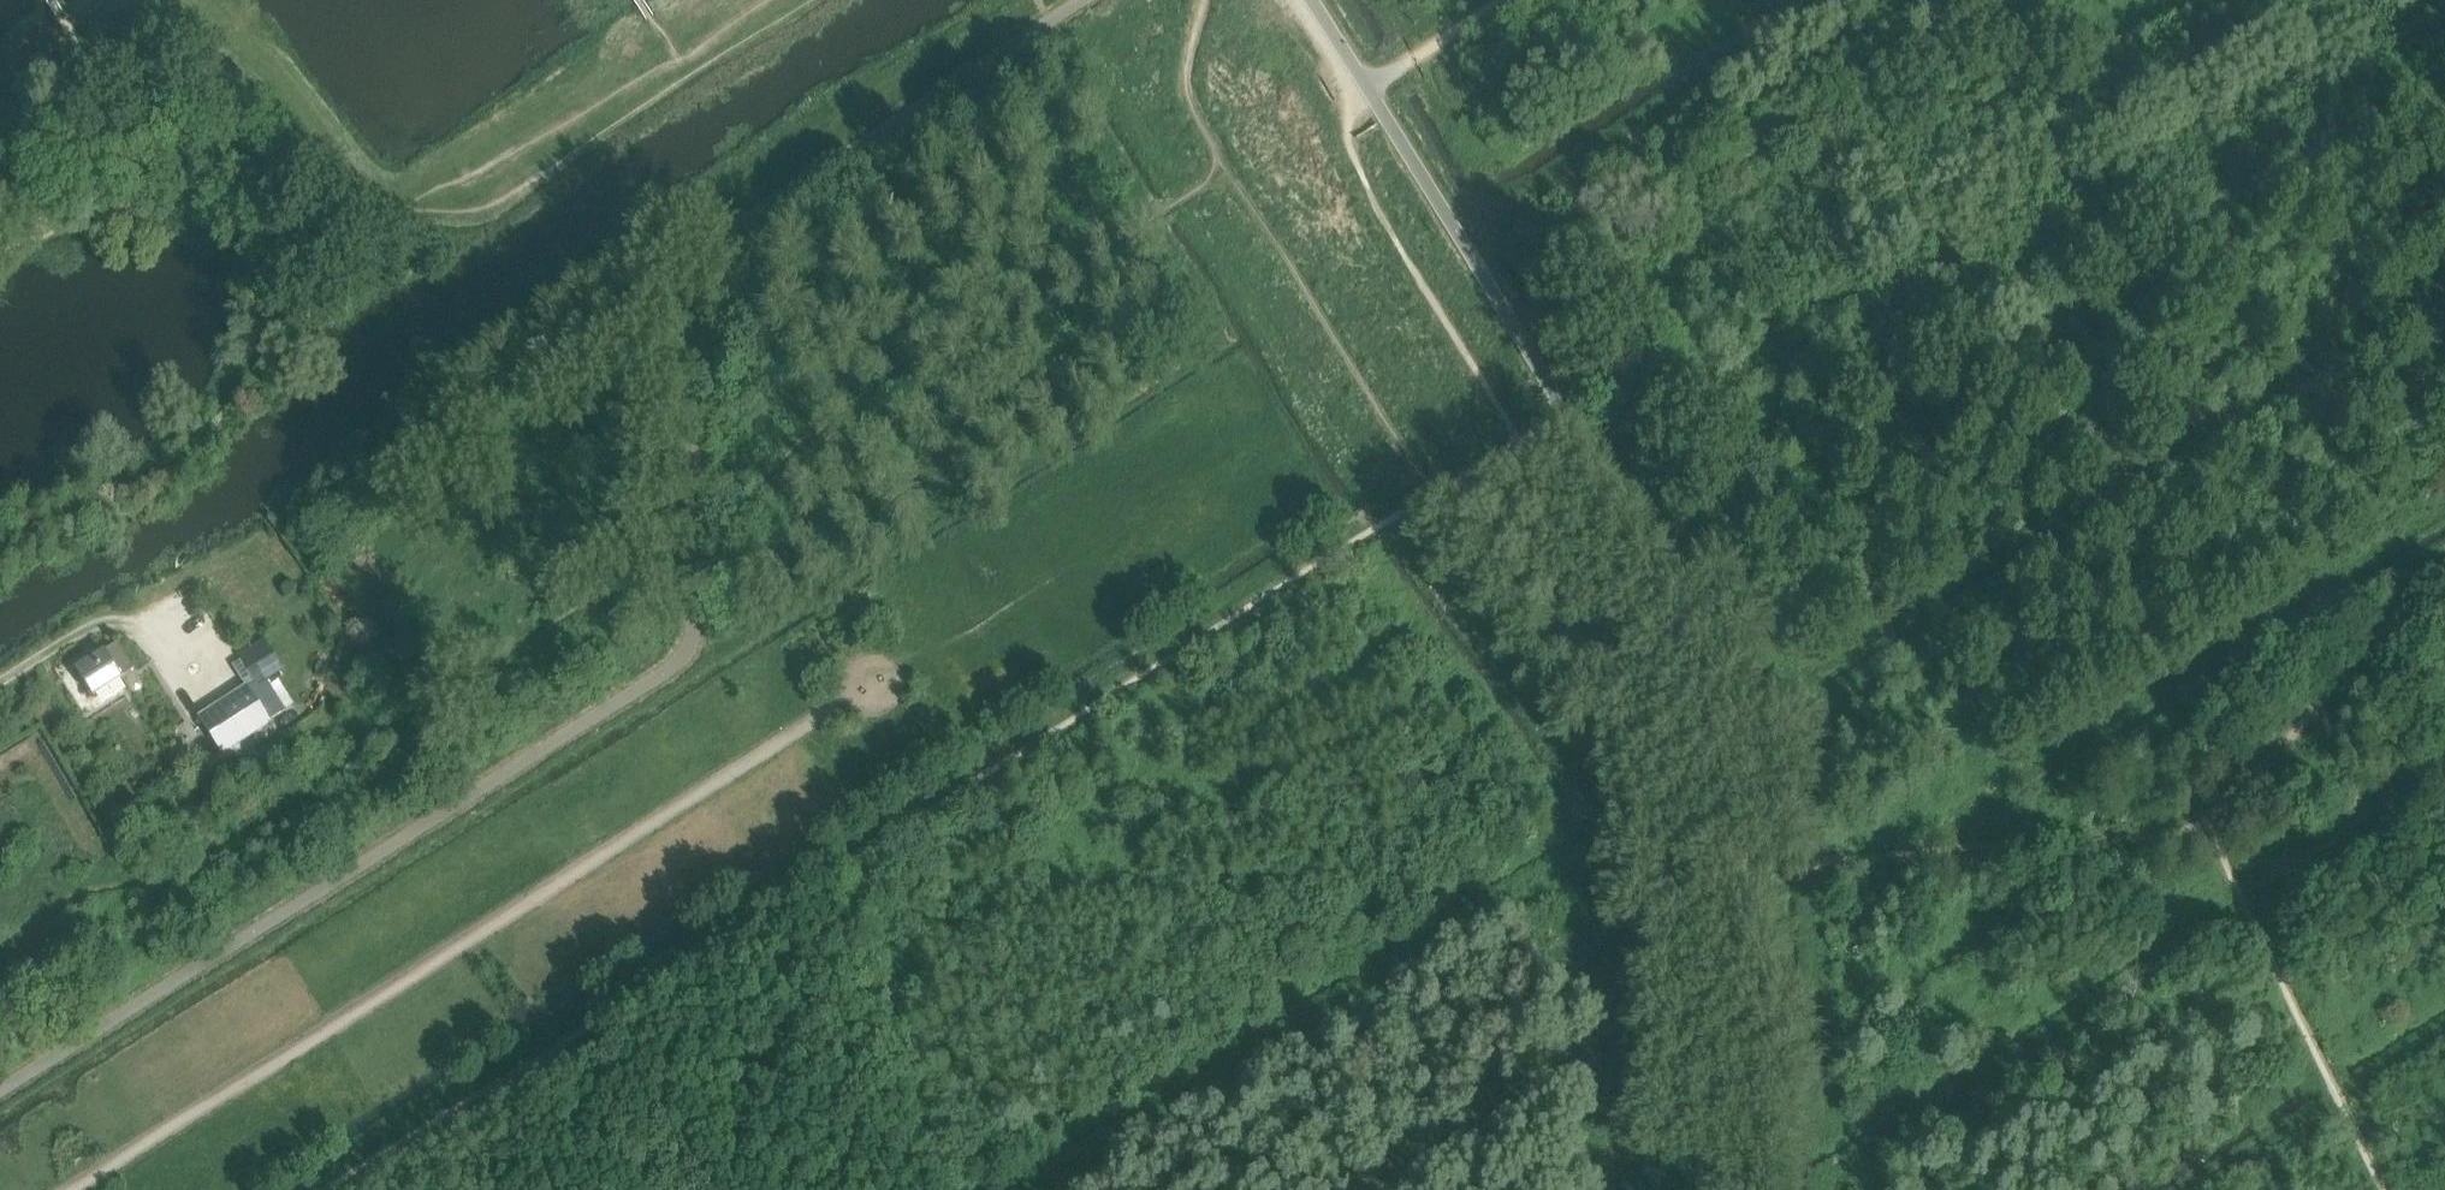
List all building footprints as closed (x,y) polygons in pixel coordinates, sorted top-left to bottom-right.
[(265,640),(239,657),(258,687),(284,671),(265,640)] [(120,680),(128,689),(142,680),(118,643),(77,670),(94,697),(120,680)] [(248,690),(201,720),(222,752),(268,723),(248,690)]
